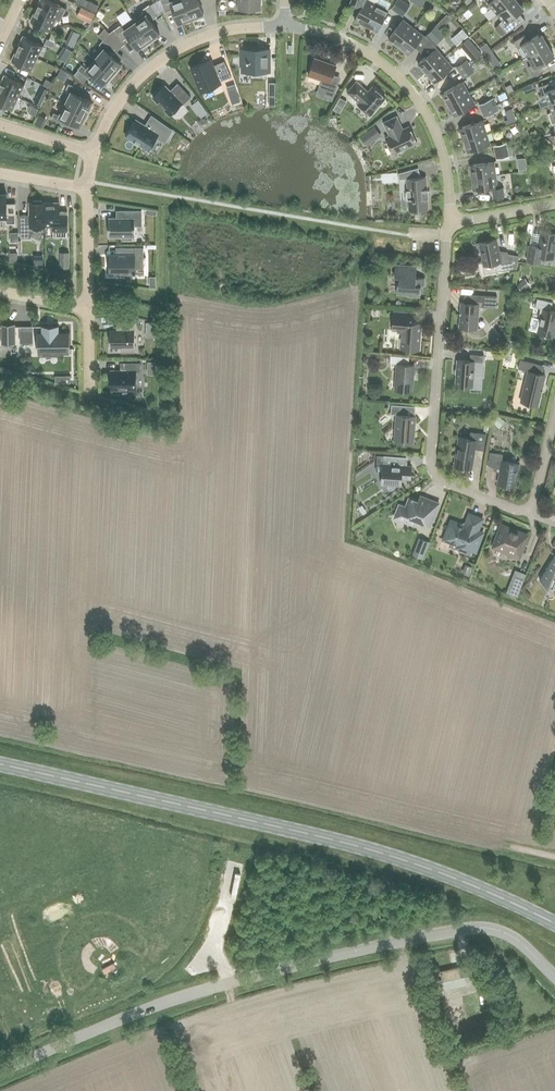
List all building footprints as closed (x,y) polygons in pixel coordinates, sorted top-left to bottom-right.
[(60,21),(66,8),(49,0),(41,0),(36,9),(56,19),(60,21)] [(184,0),(161,0),(165,12),(173,9),(178,23),(183,21),(184,23),(192,20),(184,0)] [(192,20),(200,17),(199,15),(204,13),(198,0),(184,0),(192,20)] [(260,0),(238,0),(238,10),(252,10),(252,12),(259,12),(259,10),(260,10),(260,0)] [(377,4),(368,0),(350,0),(348,5),(359,10),(354,20),(366,25),(377,4)] [(404,1),(402,0),(397,0),(391,9),(397,12),(404,1)] [(513,0),(482,0),(481,1),(488,10),(492,7),(497,13),(513,0)] [(507,32),(517,23),(519,26),(525,20),(519,13),(524,9),(516,0),(513,0),(497,13),(503,20),(497,25),(497,28),(502,34),(504,34),(507,32)] [(99,5),(88,1),(85,7),(96,12),(99,5)] [(404,1),(397,12),(402,16),(410,5),(404,1)] [(388,10),(377,4),(366,25),(377,31),(388,10)] [(132,18),(150,43),(157,38),(156,36),(159,33),(151,21),(157,16),(150,5),(143,9),(145,12),(134,19),(132,17),(132,18)] [(81,7),(77,17),(90,23),(95,13),(81,7)] [(30,21),(50,31),(56,19),(36,9),(30,21)] [(447,14),(441,20),(446,24),(451,19),(447,14)] [(150,43),(132,18),(121,25),(114,29),(122,41),(128,36),(137,49),(141,46),(142,48),(150,43)] [(398,46),(413,28),(403,20),(388,38),(398,46)] [(433,38),(440,30),(436,26),(428,33),(427,35),(431,40),(433,38)] [(413,28),(398,46),(408,54),(423,36),(413,28)] [(72,30),(65,43),(74,48),(80,34),(72,30)] [(433,38),(431,40),(436,44),(445,35),(440,30),(433,38)] [(466,37),(461,31),(456,35),(461,41),(466,37)] [(523,59),(527,56),(547,45),(541,33),(528,40),(525,35),(513,41),(523,59)] [(17,48),(37,58),(43,46),(23,36),(17,48)] [(460,45),(474,61),(482,54),(468,38),(460,45)] [(47,39),(44,44),(52,48),(54,42),(49,39),(47,39)] [(121,70),(120,68),(123,65),(111,54),(115,50),(105,40),(101,45),(105,49),(96,60),(116,76),(121,70)] [(547,45),(527,56),(532,64),(528,66),(534,76),(545,70),(541,64),(554,56),(547,45)] [(65,47),(60,57),(67,60),(71,50),(65,47)] [(12,61),(32,70),(37,58),(17,48),(12,61)] [(426,73),(444,57),(436,48),(418,63),(426,73)] [(270,71),(270,50),(242,50),(242,71),(270,71)] [(444,57),(426,73),(434,83),(452,67),(444,57)] [(332,101),(335,94),(337,88),(329,86),(336,66),(314,58),(308,75),(321,79),(318,88),(328,91),(325,99),(332,101)] [(105,85),(108,81),(110,83),(116,76),(96,60),(88,70),(83,66),(79,71),(75,76),(84,84),(89,79),(89,80),(94,75),(105,85)] [(212,66),(210,60),(191,68),(201,92),(220,84),(219,82),(231,77),(224,61),(212,66)] [(459,73),(470,65),(467,60),(456,67),(459,73)] [(470,65),(459,73),(463,78),(474,71),(470,65)] [(19,97),(24,85),(4,75),(0,85),(0,88),(19,97)] [(371,115),(386,98),(372,86),(368,91),(356,81),(347,92),(359,102),(357,104),(371,115)] [(448,105),(469,93),(462,82),(442,93),(448,105)] [(554,102),(554,88),(553,88),(551,82),(538,86),(542,97),(546,96),(549,104),(554,102)] [(191,97),(178,83),(170,91),(165,86),(153,97),(170,115),(181,104),(182,105),(191,97)] [(513,89),(510,83),(504,86),(507,93),(513,89)] [(535,89),(533,83),(526,86),(528,91),(535,89)] [(93,108),(91,107),(94,103),(80,96),(83,90),(70,84),(67,89),(73,92),(67,104),(90,116),(93,108)] [(227,86),(229,93),(237,91),(234,84),(227,86)] [(48,90),(42,87),(34,103),(41,106),(48,90)] [(13,109),(19,97),(0,88),(0,103),(13,109)] [(469,93),(448,105),(454,116),(475,104),(469,93)] [(341,111),(346,99),(340,96),(334,108),(341,111)] [(481,111),(493,105),(495,104),(493,99),(478,105),(481,111)] [(199,116),(206,113),(199,100),(193,103),(199,116)] [(82,127),(84,122),(86,123),(90,116),(67,104),(61,116),(55,114),(52,119),(65,126),(68,120),(82,127)] [(493,105),(481,111),(483,117),(498,111),(495,104),(493,105)] [(393,154),(416,143),(409,127),(403,129),(396,116),(384,122),(390,135),(386,137),(393,154)] [(155,139),(163,143),(171,130),(155,119),(153,122),(149,128),(136,119),(125,136),(148,150),(155,139)] [(463,140),(486,132),(482,120),(459,128),(463,140)] [(374,126),(360,137),(367,146),(381,135),(374,126)] [(486,132),(463,140),(467,152),(490,145),(486,132)] [(494,152),(510,149),(508,143),(493,146),(494,152)] [(510,149),(494,152),(496,159),(509,156),(508,153),(510,153),(510,149)] [(472,177),(495,174),(494,162),(470,165),(472,177)] [(427,198),(428,198),(428,196),(428,193),(428,191),(427,188),(426,177),(421,177),(418,168),(398,173),(399,179),(406,179),(407,190),(406,192),(406,195),(407,197),(407,199),(408,199),(409,211),(428,210),(427,198)] [(495,174),(472,177),(473,190),(497,187),(495,174)] [(493,188),(494,198),(505,196),(504,187),(493,188)] [(0,194),(0,221),(7,221),(7,214),(16,214),(16,207),(7,207),(7,194),(0,194)] [(30,215),(21,215),(21,237),(31,237),(36,226),(45,226),(45,203),(42,203),(42,200),(33,201),(33,203),(30,203),(30,215)] [(59,203),(45,203),(45,226),(54,226),(54,231),(67,231),(67,211),(59,211),(59,203)] [(132,236),(135,236),(135,225),(141,225),(141,211),(117,211),(117,218),(109,218),(109,237),(122,237),(122,239),(132,239),(132,236)] [(540,234),(538,247),(529,245),(527,260),(540,263),(541,256),(554,258),(554,250),(554,233),(541,230),(540,234)] [(502,271),(511,269),(507,252),(499,253),(496,239),(479,243),(484,265),(500,262),(502,271)] [(118,274),(118,276),(125,276),(125,277),(135,277),(135,274),(136,274),(136,272),(135,272),(135,269),(144,269),(144,258),(146,258),(146,257),(144,257),(144,247),(116,247),(116,248),(118,248),(118,257),(107,257),(107,258),(109,258),(109,275),(110,275),(110,274),(118,274)] [(69,252),(60,252),(60,268),(69,268),(69,252)] [(43,255),(34,255),(34,266),(43,265),(43,255)] [(420,296),(421,285),(424,285),(424,278),(417,277),(417,266),(395,264),(394,276),(399,277),(398,283),(397,283),(397,294),(408,294),(408,296),(420,296)] [(529,284),(524,278),(516,284),(521,291),(529,284)] [(478,306),(486,307),(496,307),(497,296),(487,296),(474,295),(474,303),(461,302),(460,327),(465,327),(468,330),(471,328),(477,328),(478,306)] [(554,332),(554,312),(551,311),(553,302),(537,298),(535,307),(540,308),(539,315),(541,318),(537,332),(554,336),(554,332)] [(419,350),(421,323),(412,322),(413,312),(393,311),(392,330),(402,331),(401,338),(399,338),(398,348),(419,350)] [(110,329),(110,348),(121,348),(121,352),(135,352),(134,321),(116,322),(116,329),(110,329)] [(16,325),(2,325),(2,343),(16,343),(16,325)] [(60,332),(60,325),(42,325),(42,332),(38,332),(38,354),(71,354),(71,332),(60,332)] [(511,339),(508,349),(518,351),(520,341),(511,339)] [(483,362),(483,355),(470,354),(470,361),(457,360),(455,385),(473,386),(475,361),(483,362)] [(412,391),(414,365),(405,364),(405,356),(390,355),(390,363),(397,364),(395,390),(401,390),(403,393),(406,391),(412,391)] [(537,405),(545,374),(534,372),(536,363),(520,360),(518,368),(528,371),(521,401),(537,405)] [(123,362),(123,368),(120,371),(111,371),(111,389),(136,389),(136,372),(140,372),(140,362),(123,362)] [(414,442),(416,415),(406,414),(406,405),(391,404),(391,414),(397,414),(395,440),(414,442)] [(504,421),(497,415),(491,421),(498,428),(504,421)] [(470,431),(470,435),(469,439),(459,437),(454,466),(471,469),(475,448),(483,449),(486,434),(470,431)] [(503,454),(496,453),(493,470),(500,472),(498,483),(515,486),(519,463),(502,460),(503,454)] [(396,456),(383,455),(376,455),(375,470),(382,471),(381,484),(401,485),(401,478),(410,479),(411,466),(396,465),(396,456)] [(419,495),(417,501),(409,498),(406,507),(399,504),(394,517),(415,525),(417,520),(430,525),(439,503),(419,495)] [(478,531),(483,518),(469,513),(465,523),(466,525),(462,526),(461,525),(451,521),(448,530),(446,530),(442,540),(452,543),(451,546),(456,548),(469,553),(471,549),(475,550),(482,533),(478,531)] [(522,544),(526,535),(502,526),(494,546),(504,550),(504,552),(516,557),(519,550),(522,551),(524,544),(522,544)] [(422,558),(428,541),(417,537),(411,554),(422,558)] [(554,554),(539,580),(548,588),(550,583),(553,584),(552,586),(554,586),(554,554)] [(461,572),(468,575),(471,567),(464,564),(461,572)] [(516,596),(525,573),(514,569),(505,591),(516,596)] [(474,974),(471,964),(440,971),(443,981),(474,974)] [(434,987),(442,985),(441,979),(433,981),(434,987)]
